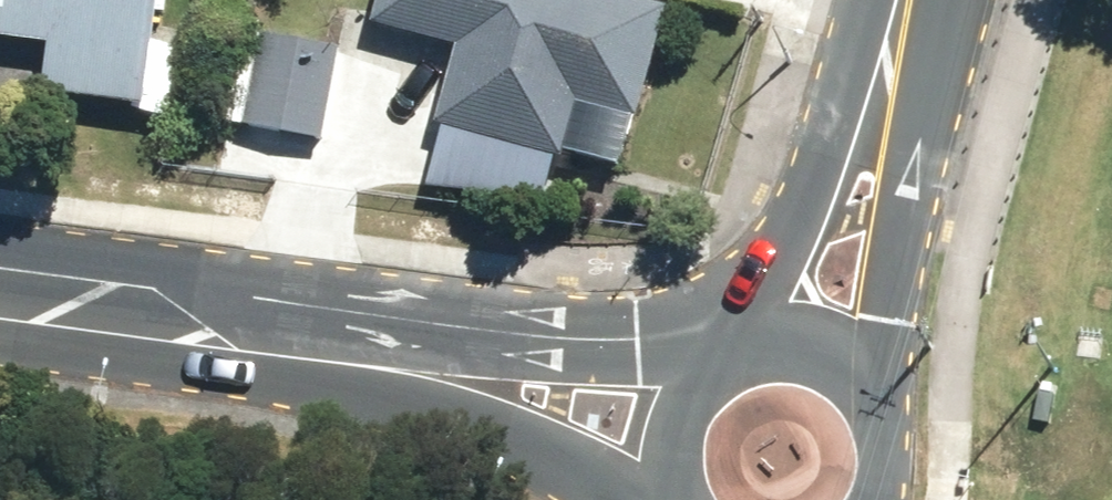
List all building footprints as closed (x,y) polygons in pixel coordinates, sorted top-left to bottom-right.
[(169,36),(173,0),(0,0),(0,28),(62,35),(55,95),(161,107),(160,112),(188,115),(196,39),(169,36)] [(419,190),(535,211),(545,158),(604,174),(645,27),(547,0),(372,0),(367,34),(443,58),(419,190)] [(350,45),(267,30),(250,123),(333,138),(350,45)]
